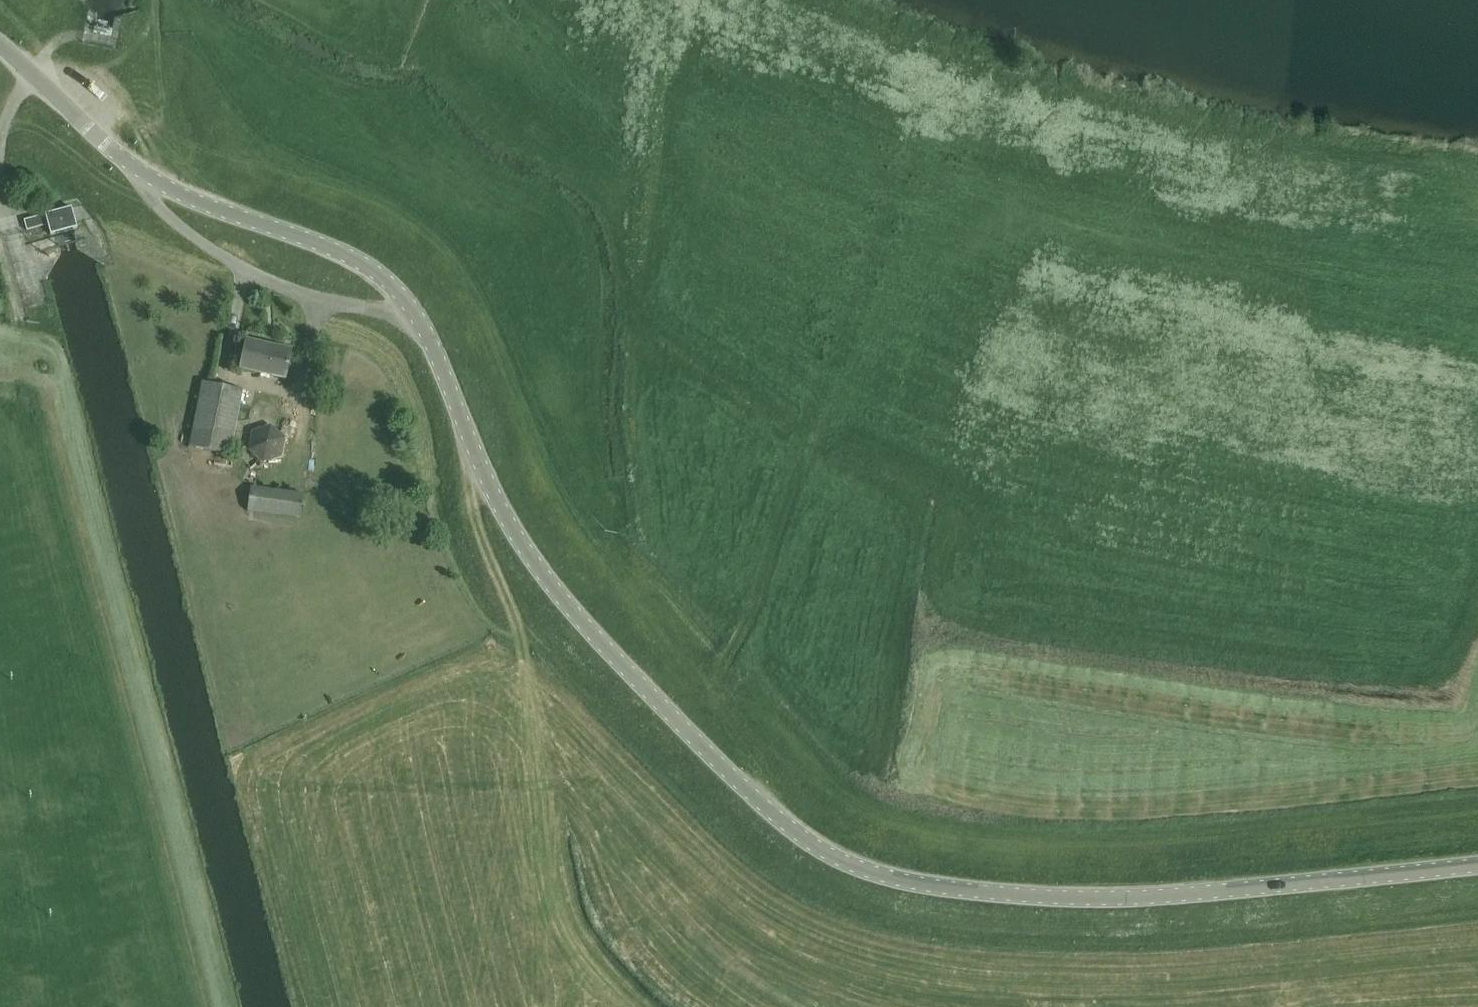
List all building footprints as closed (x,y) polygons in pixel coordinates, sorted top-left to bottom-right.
[(27,211),(35,209),(33,202),(26,204),(27,211)] [(72,208),(24,221),(26,231),(48,225),(51,236),(77,229),(72,208)] [(285,380),(291,350),(246,340),(240,370),(285,380)] [(243,390),(203,382),(189,447),(230,455),(243,390)] [(281,457),(286,439),(271,425),(251,431),(248,450),(263,463),(281,457)] [(302,495),(251,487),(248,511),(299,519),(302,495)]
